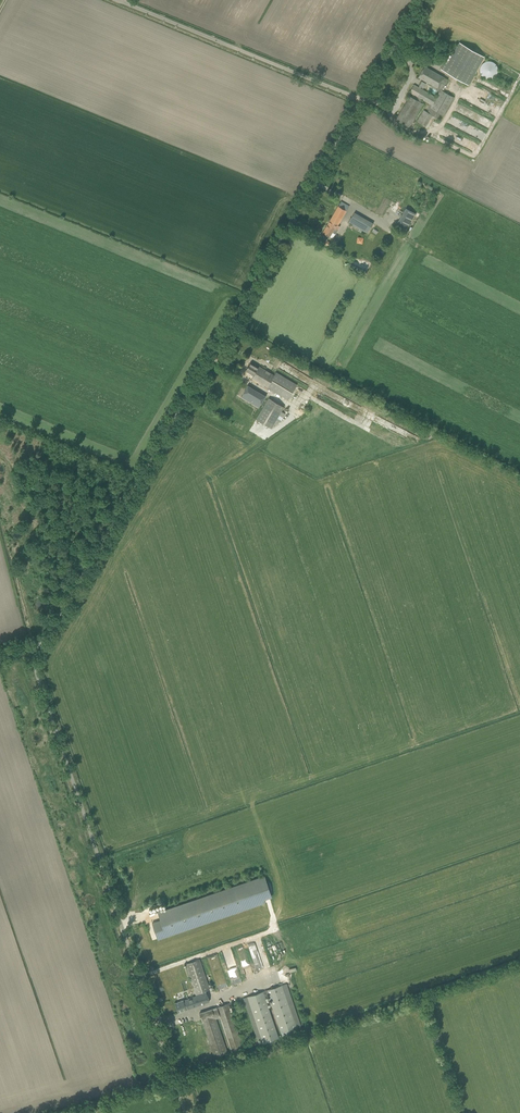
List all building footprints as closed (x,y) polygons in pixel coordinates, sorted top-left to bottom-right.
[(468,85),(484,57),(459,43),(448,61),(446,60),(440,69),(468,85)] [(496,65),(493,62),(491,62),(489,61),(486,62),(484,63),(482,64),(481,67),(480,69),(480,72),(481,74),(483,77),(485,78),(487,79),(490,79),(493,78),(495,77),(497,75),(497,73),(498,70),(497,67),(496,65)] [(396,120),(400,122),(409,128),(423,104),(420,102),(421,99),(429,104),(425,111),(423,110),(417,121),(426,126),(432,116),(441,121),(454,98),(441,90),(442,89),(444,90),(445,88),(443,87),(448,80),(424,66),(418,77),(437,88),(436,90),(440,91),(436,98),(414,85),(409,92),(414,95),(417,96),(415,99),(414,99),(409,96),(396,120)] [(349,206),(346,204),(341,201),(323,232),(327,235),(332,238),(339,226),(338,225),(349,206)] [(405,232),(416,214),(406,208),(395,227),(405,232)] [(348,223),(367,234),(373,223),(354,213),(348,223)] [(276,372),(274,375),(259,366),(258,368),(250,363),(245,370),(254,375),(252,378),(268,387),(267,387),(288,400),(297,385),(276,372)] [(241,397),(245,399),(258,407),(265,396),(252,388),(248,386),(241,397)] [(271,428),(284,407),(268,398),(256,419),(271,428)] [(265,903),(264,900),(272,897),(265,876),(157,912),(160,920),(152,923),(158,939),(265,903)] [(255,970),(263,968),(258,950),(263,948),(262,942),(255,944),(254,942),(247,944),(248,947),(238,950),(238,952),(249,949),(255,970)] [(248,954),(241,956),(245,970),(252,968),(248,954)] [(196,994),(210,989),(199,959),(186,964),(196,994)] [(245,998),(261,1044),(280,1037),(266,995),(270,994),(284,1036),(304,1029),(288,983),(245,998)] [(183,1000),(175,1002),(178,1013),(187,1010),(186,1008),(187,1008),(188,1009),(209,1001),(206,992),(185,1000),(185,1001),(184,1001),(183,1000)] [(229,1003),(205,1011),(200,1013),(215,1057),(227,1052),(216,1019),(220,1018),(232,1053),(244,1049),(229,1003)]
